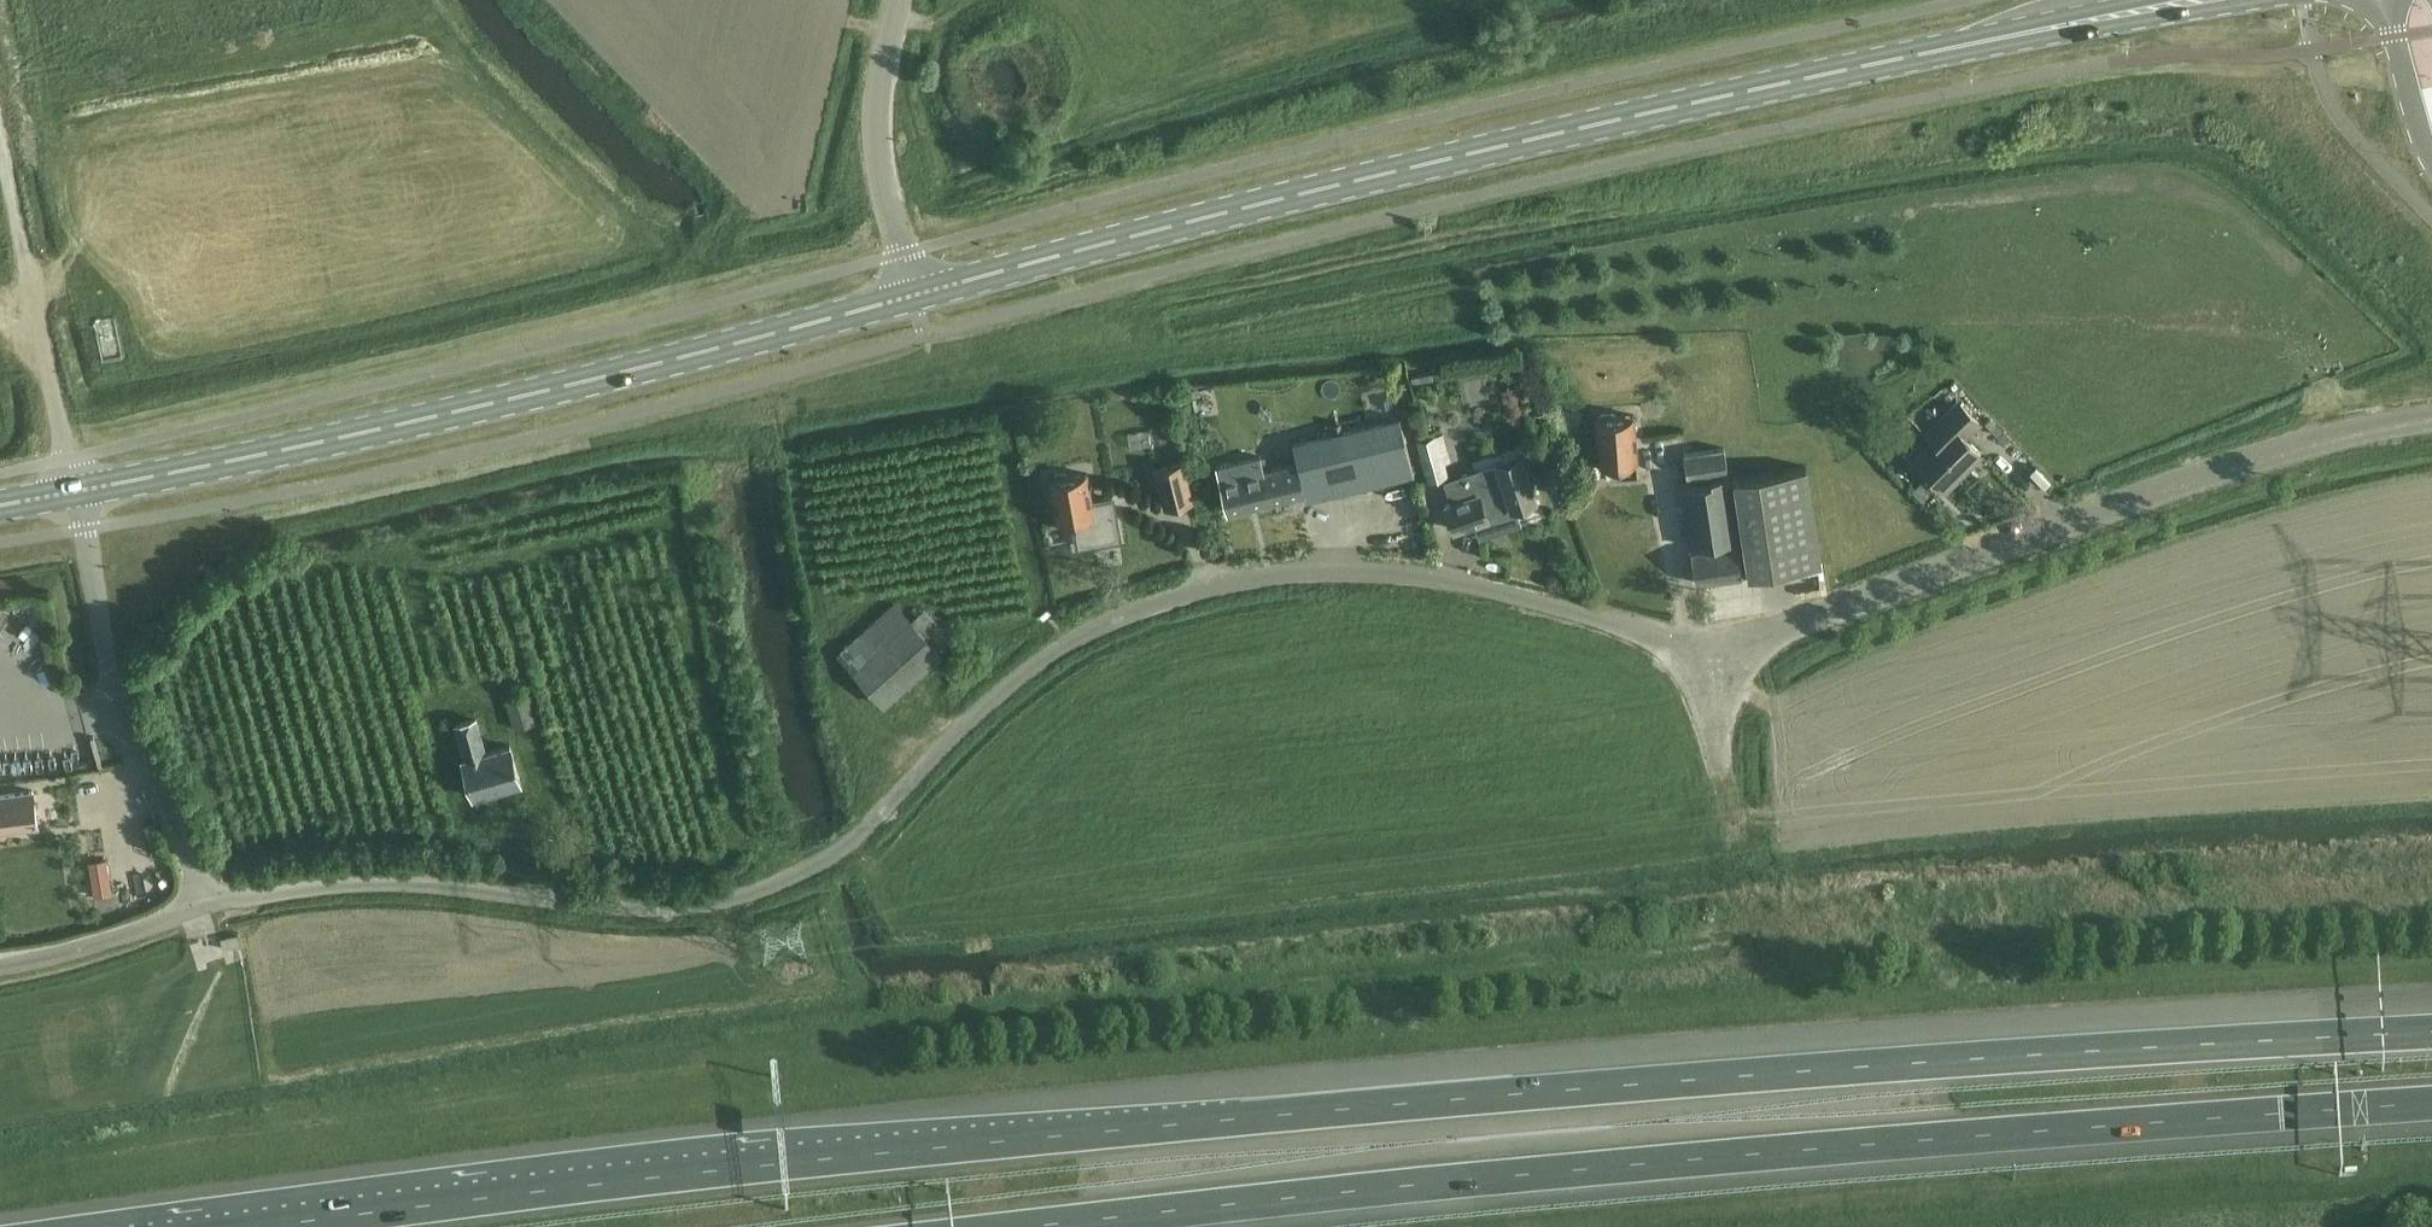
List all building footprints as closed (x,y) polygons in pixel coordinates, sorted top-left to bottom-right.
[(1299,382),(1283,386),(1288,405),(1304,400),(1299,382)] [(1944,488),(1980,452),(1964,436),(1979,422),(1958,400),(1925,433),(1933,441),(1915,458),(1944,488)] [(1620,480),(1638,479),(1634,414),(1595,417),(1599,463),(1619,461),(1620,480)] [(1306,500),(1414,475),(1400,416),(1292,442),(1297,462),(1263,470),(1260,456),(1217,466),(1228,511),(1304,492),(1306,500)] [(1145,427),(1125,431),(1128,444),(1148,440),(1145,427)] [(1447,474),(1443,462),(1451,460),(1443,432),(1436,434),(1434,429),(1415,434),(1428,479),(1447,474)] [(1257,440),(1260,452),(1285,446),(1282,433),(1257,440)] [(1687,475),(1727,469),(1724,447),(1683,454),(1687,475)] [(1518,457),(1443,480),(1451,502),(1445,504),(1453,528),(1487,516),(1490,525),(1516,517),(1514,510),(1535,504),(1518,457)] [(1696,582),(1797,566),(1821,562),(1806,465),(1729,477),(1728,474),(1711,477),(1711,480),(1681,485),(1690,546),(1713,543),(1714,548),(1691,551),(1696,582)] [(1186,469),(1157,476),(1167,514),(1195,507),(1186,469)] [(1086,472),(1050,479),(1057,522),(1073,519),(1078,545),(1121,537),(1113,494),(1091,498),(1086,472)] [(941,653),(910,619),(909,619),(894,602),(839,652),(854,669),(884,703),(941,653)] [(536,722),(528,694),(507,700),(515,728),(536,722)] [(474,796),(521,782),(510,745),(486,752),(476,718),(455,724),(465,758),(463,758),(474,796)] [(0,794),(0,830),(38,825),(33,790),(0,794)] [(106,859),(88,862),(93,895),(111,892),(106,859)] [(236,935),(220,939),(222,949),(239,945),(237,935),(236,935)]
